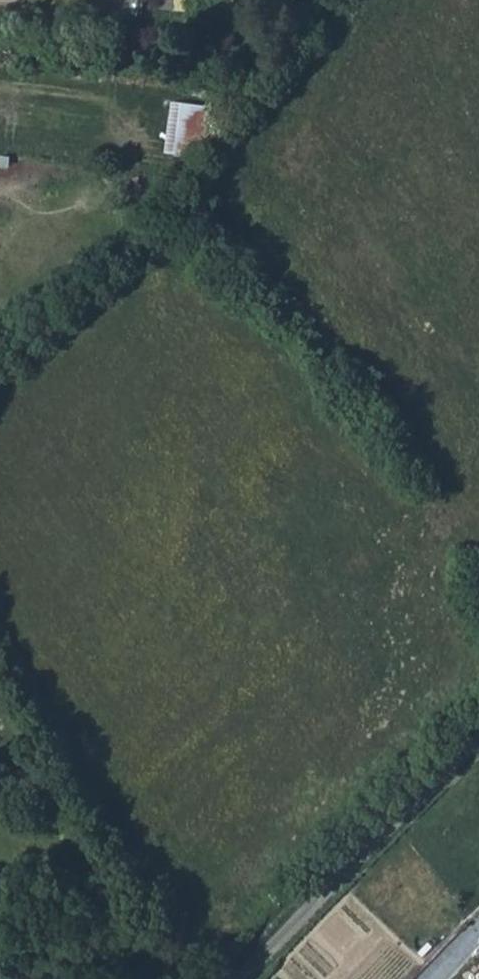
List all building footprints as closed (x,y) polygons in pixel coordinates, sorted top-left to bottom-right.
[(174,0),(161,0),(160,10),(174,12),(174,0)] [(186,12),(187,0),(174,0),(174,12),(186,12)] [(349,0),(330,0),(328,3),(341,11),(349,0)] [(125,61),(126,44),(114,43),(113,60),(125,61)] [(200,175),(210,108),(173,103),(166,154),(177,155),(175,171),(200,175)]
